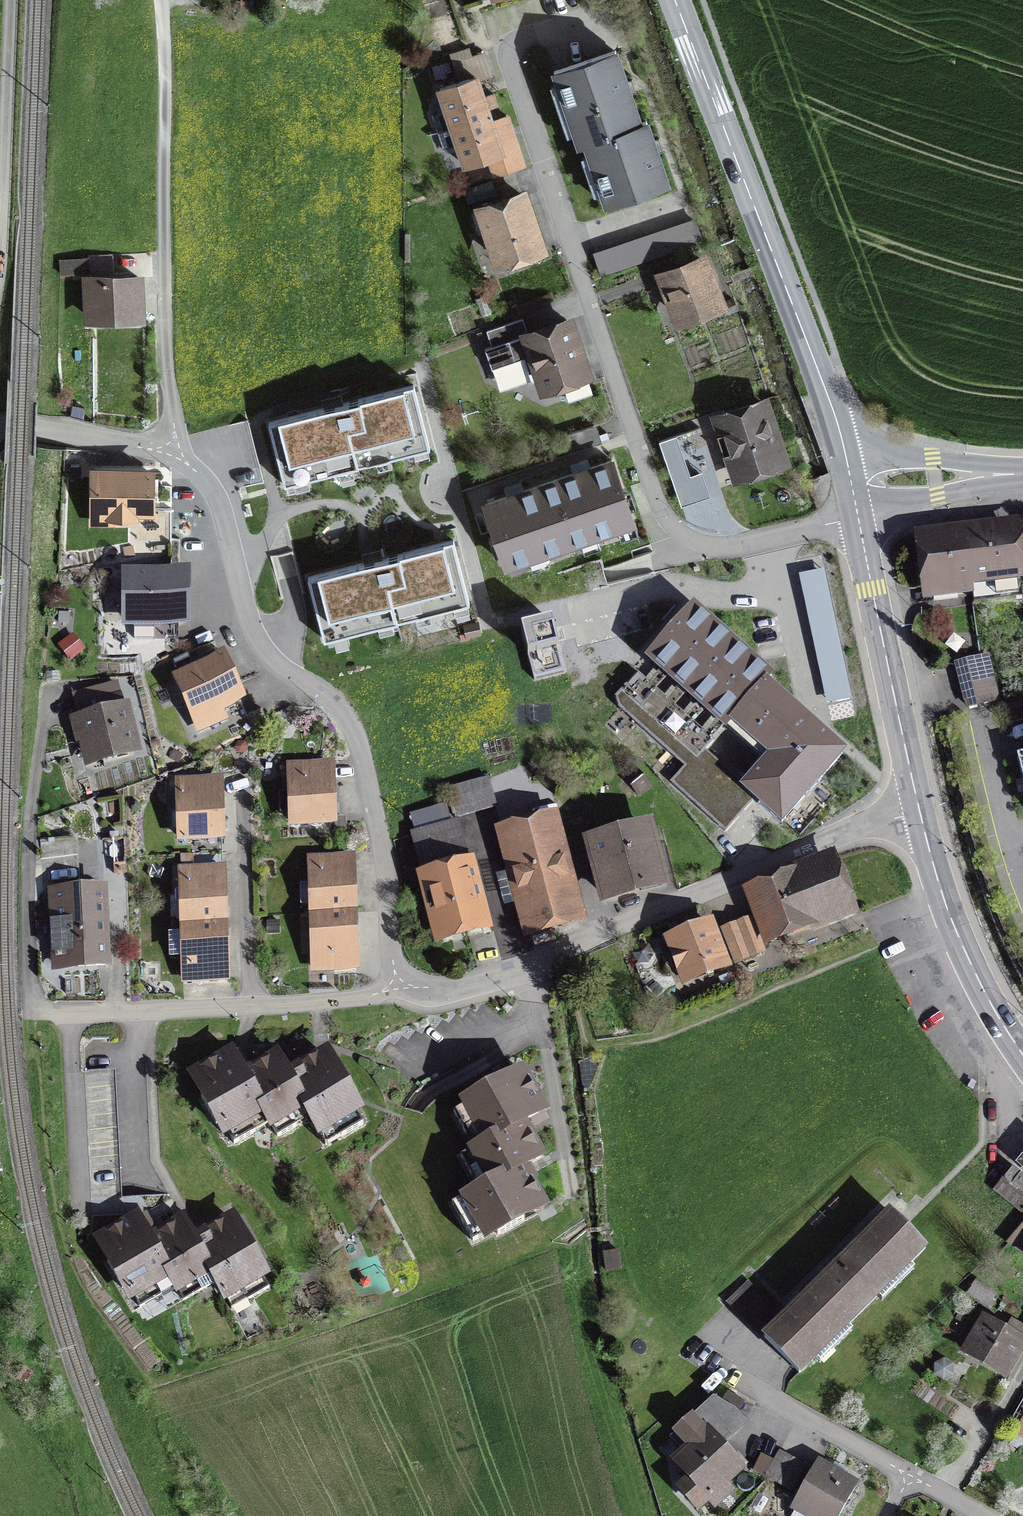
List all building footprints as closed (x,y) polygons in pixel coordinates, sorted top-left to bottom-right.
[(575,133),(579,143),(640,122),(615,49),(554,70),(558,83),(550,86),(567,136),(575,133)] [(483,97),(477,80),(489,76),(481,52),(454,62),(460,81),(439,88),(452,127),(489,115),(487,109),(497,105),(493,93),(483,97)] [(489,115),(452,127),(465,166),(502,153),(495,133),(505,129),(501,117),(491,121),(489,115)] [(646,120),(640,122),(579,143),(580,147),(586,144),(589,154),(581,157),(594,195),(602,192),(607,206),(668,185),(646,120)] [(482,207),(500,260),(539,247),(521,194),(482,207)] [(662,261),(680,256),(671,225),(595,246),(602,271),(661,255),(662,261)] [(60,259),(60,273),(88,272),(87,258),(60,259)] [(672,297),(680,318),(718,303),(710,282),(716,280),(713,270),(706,273),(702,260),(657,278),(665,300),(672,297)] [(87,279),(89,317),(140,315),(138,277),(87,279)] [(529,373),(539,369),(545,385),(584,372),(567,321),(527,333),(522,318),(486,330),(491,346),(485,348),(492,368),(523,358),(529,373)] [(284,485),(429,448),(413,385),(268,422),(284,485)] [(720,415),(739,474),(780,461),(761,402),(720,415)] [(593,426),(565,435),(571,452),(598,443),(593,426)] [(612,459),(548,482),(569,543),(633,521),(612,459)] [(94,472),(94,510),(110,510),(111,516),(132,516),(132,540),(171,541),(171,508),(150,508),(150,472),(94,472)] [(506,565),(569,543),(548,482),(485,504),(506,565)] [(1014,532),(966,538),(972,581),(975,602),(1022,596),(1014,532)] [(972,581),(966,538),(925,543),(931,586),(972,581)] [(453,539),(308,577),(324,640),(469,602),(453,539)] [(823,567),(800,572),(828,701),(851,696),(823,567)] [(184,576),(128,576),(128,639),(178,639),(178,621),(184,621),(184,576)] [(728,728),(733,723),(766,685),(771,680),(694,611),(650,660),(728,728)] [(522,630),(528,654),(558,647),(551,623),(522,630)] [(519,659),(543,756),(615,738),(603,692),(576,698),(564,648),(554,651),(524,660),(519,659)] [(957,663),(968,707),(998,700),(986,656),(957,663)] [(222,659),(178,678),(204,738),(248,719),(222,659)] [(842,753),(766,685),(733,723),(772,758),(746,787),(705,750),(713,741),(637,673),(616,697),(619,707),(685,766),(671,782),(725,831),(755,798),(781,822),(842,753)] [(86,740),(91,759),(132,749),(127,730),(133,728),(128,708),(122,709),(116,684),(74,694),(81,720),(75,721),(80,742),(86,740)] [(1009,724),(1022,721),(1022,707),(1006,711),(1009,724)] [(291,782),(292,823),(333,821),(331,765),(309,766),(310,782),(291,782)] [(623,776),(639,795),(651,785),(636,767),(623,776)] [(488,778),(446,789),(454,817),(496,806),(488,778)] [(179,798),(180,838),(221,837),(220,780),(198,781),(198,797),(179,798)] [(503,833),(529,930),(578,917),(552,820),(503,833)] [(415,834),(427,878),(466,867),(454,824),(415,834)] [(591,844),(605,897),(661,882),(647,829),(591,844)] [(40,840),(42,888),(72,887),(70,839),(40,840)] [(312,914),(354,913),(352,857),(330,858),(330,874),(311,874),(312,914)] [(831,863),(751,893),(769,938),(848,907),(831,863)] [(482,927),(466,867),(427,878),(442,938),(482,927)] [(183,925),(224,924),(223,868),(200,869),(201,885),(182,886),(183,925)] [(58,967),(104,964),(101,890),(50,893),(52,935),(56,935),(58,967)] [(354,913),(312,914),(314,954),(333,953),(333,969),(355,968),(354,913)] [(722,929),(735,962),(764,951),(751,918),(722,929)] [(224,924),(183,925),(184,965),(203,964),(204,980),(226,979),(224,924)] [(679,967),(683,977),(702,969),(704,974),(726,966),(710,924),(669,940),(675,955),(671,956),(670,960),(673,967),(676,968),(679,967)] [(633,953),(638,962),(647,962),(652,953),(647,945),(638,945),(633,953)] [(270,1123),(244,1075),(232,1053),(195,1074),(207,1096),(202,1099),(216,1125),(222,1121),(234,1144),(270,1123)] [(244,1075),(270,1123),(277,1137),(310,1118),(325,1145),(363,1124),(350,1103),(356,1099),(342,1074),(336,1077),(324,1055),(287,1075),(277,1057),(244,1075)] [(454,1113),(474,1149),(522,1123),(544,1111),(523,1074),(501,1086),(498,1081),(473,1095),(476,1100),(454,1113)] [(522,1123),(474,1149),(461,1156),(479,1189),(452,1204),(473,1241),(495,1229),(498,1235),(523,1220),(520,1215),(542,1203),(522,1167),(541,1156),(522,1123)] [(1016,1181),(1016,1179),(1014,1181),(1007,1175),(995,1189),(1022,1211),(1022,1187),(1016,1181)] [(793,1311),(765,1338),(799,1372),(924,1248),(890,1214),(853,1249),(854,1250),(802,1302),(801,1300),(792,1310),(793,1311)] [(176,1286),(150,1238),(138,1216),(101,1237),(113,1259),(107,1262),(122,1288),(127,1285),(140,1307),(176,1286)] [(150,1238),(176,1286),(183,1300),(216,1281),(231,1308),(269,1287),(256,1266),(262,1262),(248,1236),(242,1239),(230,1218),(194,1238),(183,1219),(150,1238)] [(1007,1243),(1022,1254),(1022,1225),(1007,1243)] [(621,1269),(618,1250),(604,1252),(607,1271),(621,1269)] [(977,1280),(968,1293),(985,1306),(995,1292),(977,1280)] [(780,1313),(748,1281),(728,1301),(760,1333),(780,1313)] [(967,1351),(1004,1373),(1022,1340),(1022,1329),(1010,1321),(1004,1332),(985,1321),(967,1351)] [(691,1476),(679,1488),(697,1508),(714,1492),(713,1490),(739,1466),(716,1441),(742,1418),(734,1409),(713,1397),(671,1437),(686,1453),(677,1461),(691,1476)] [(778,1483),(792,1458),(780,1451),(766,1476),(778,1483)] [(792,1458),(778,1483),(791,1490),(805,1465),(792,1458)] [(817,1515),(838,1515),(857,1483),(818,1460),(794,1503),(817,1515)]
